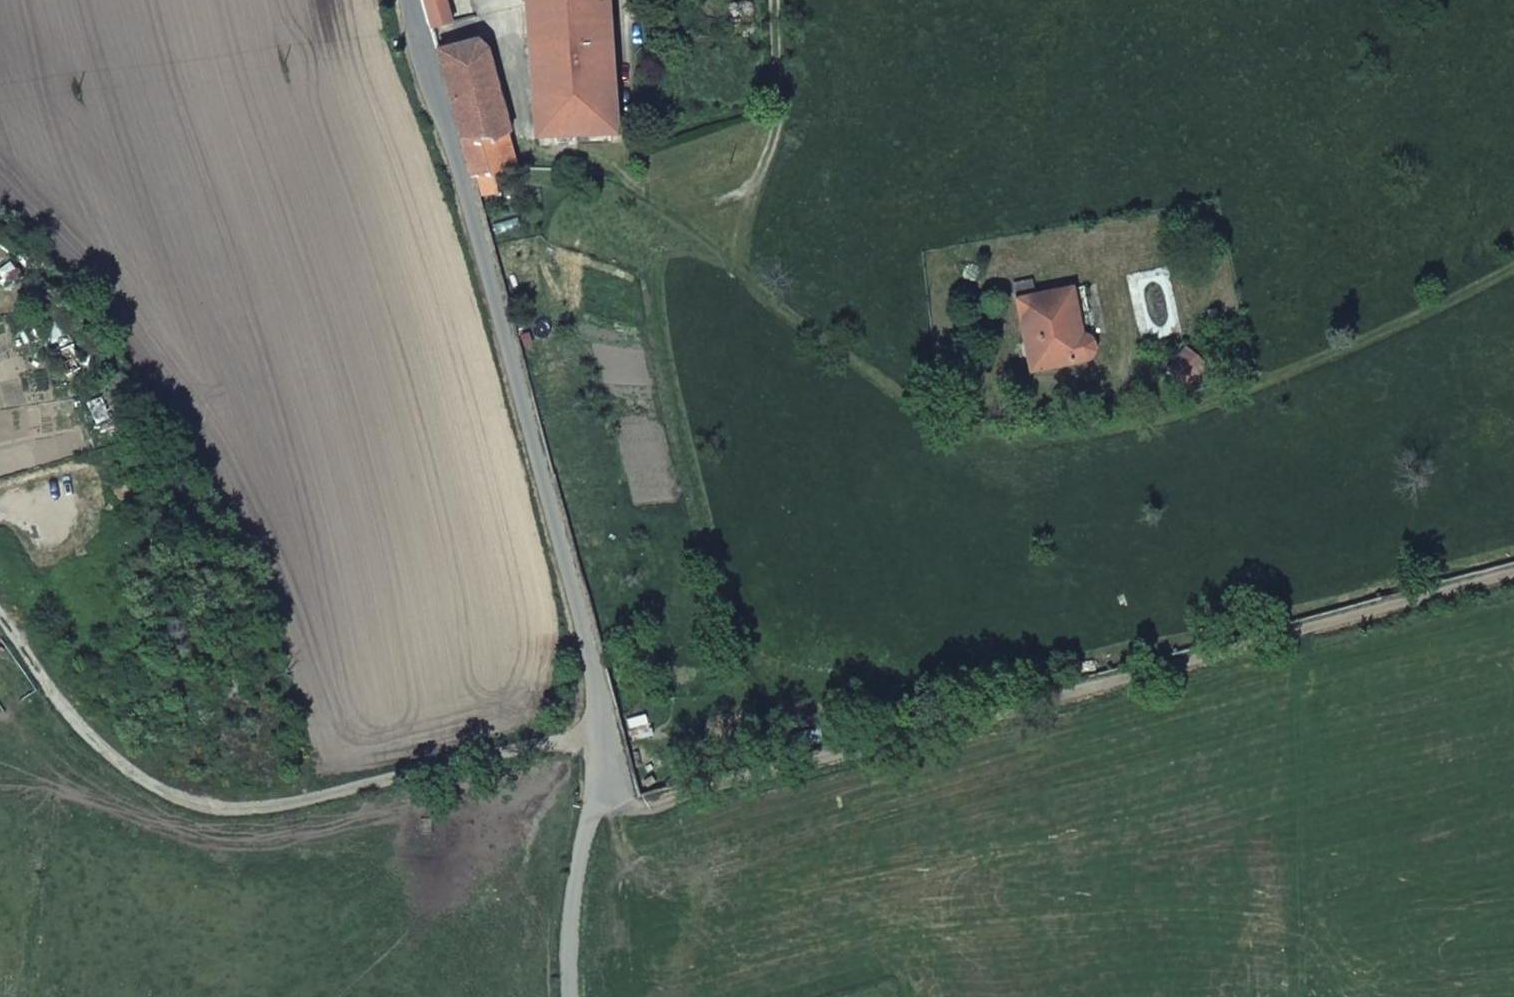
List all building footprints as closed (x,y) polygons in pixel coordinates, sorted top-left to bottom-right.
[(462,21),(456,0),(427,0),(435,28),(462,21)] [(612,0),(530,0),(538,134),(619,129),(612,0)] [(438,47),(478,179),(501,177),(495,145),(510,124),(490,50),(471,38),(438,47)] [(1093,333),(1089,331),(1083,331),(1075,287),(1020,297),(1033,367),(1093,356),(1095,355),(1097,353),(1099,350),(1100,347),(1100,342),(1099,339),(1096,335),(1093,333)] [(1203,363),(1189,352),(1179,364),(1193,375),(1203,363)]
